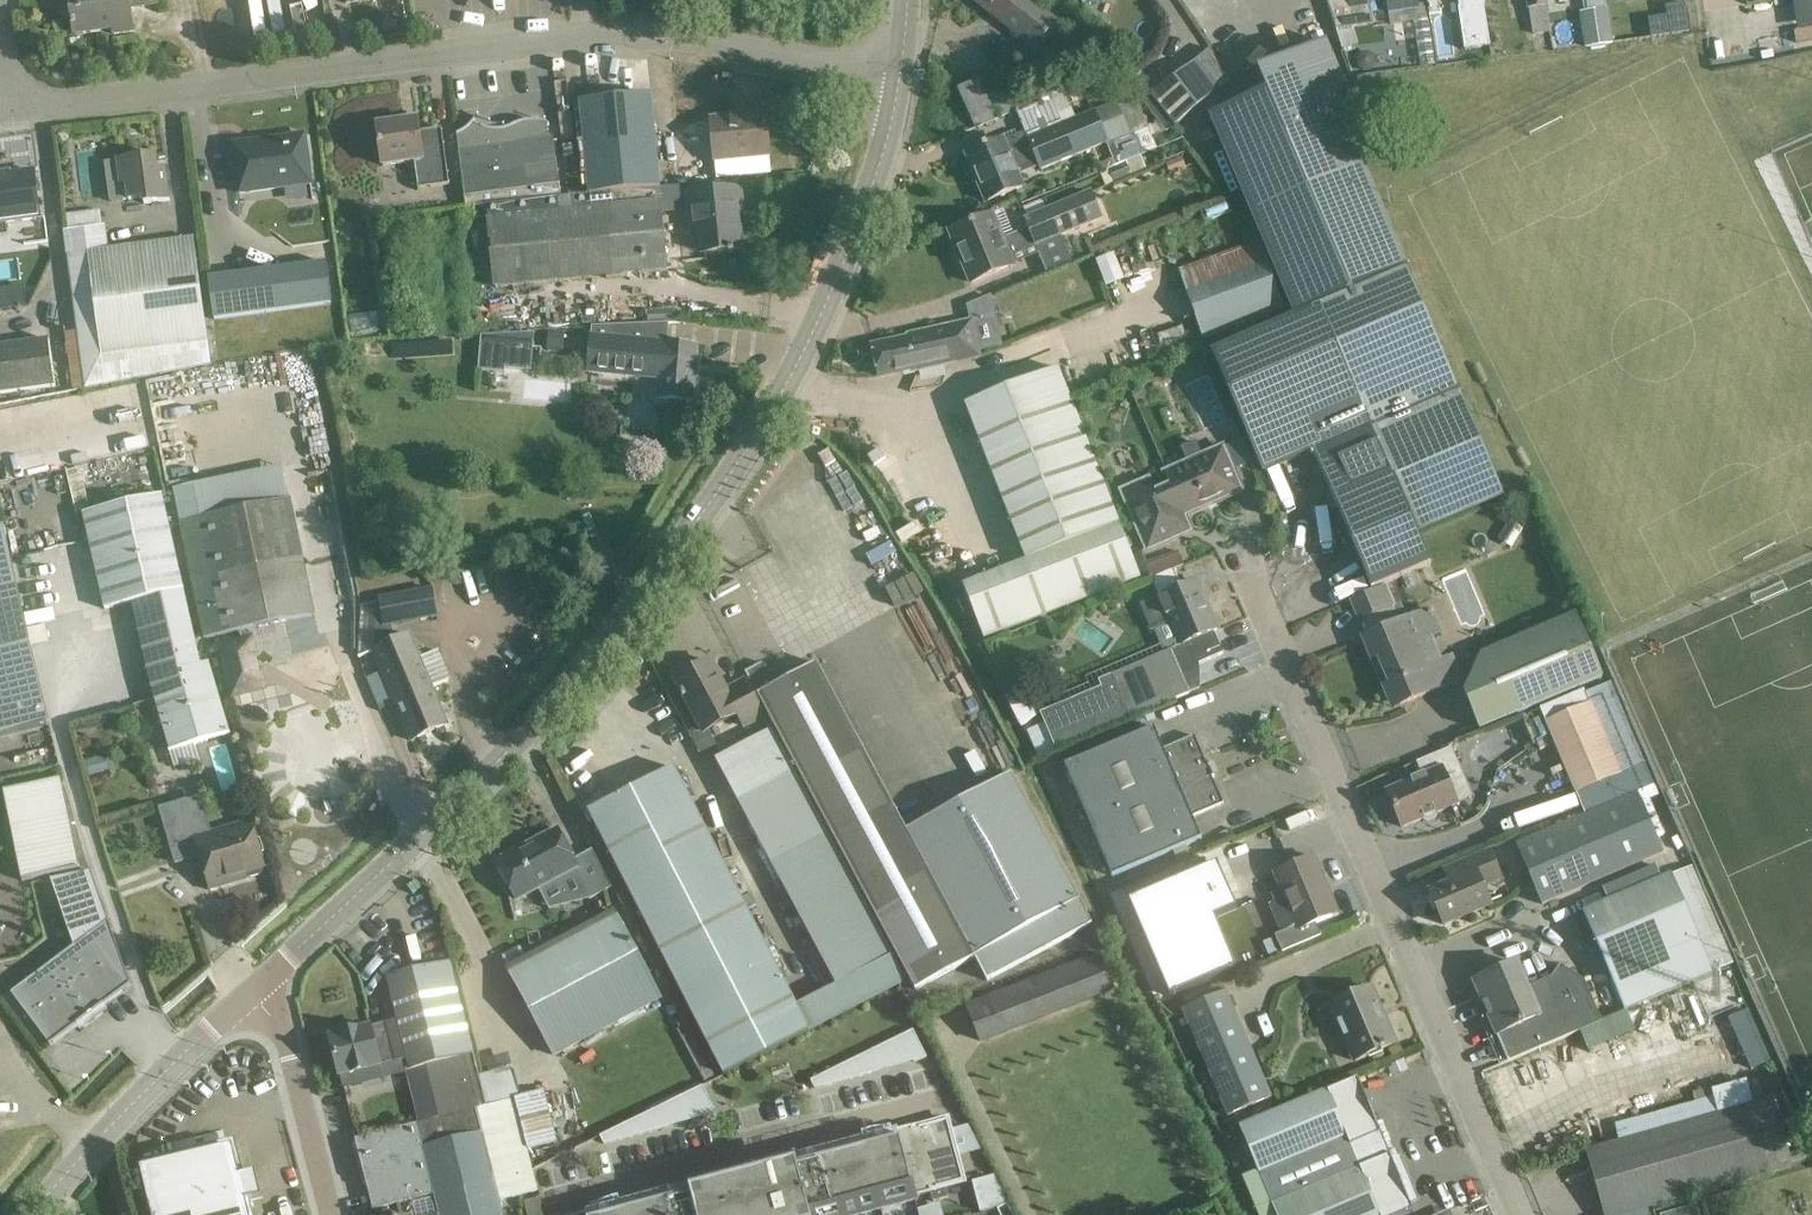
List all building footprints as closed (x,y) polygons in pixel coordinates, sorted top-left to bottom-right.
[(75,34),(114,29),(114,35),(134,32),(131,7),(159,4),(158,0),(70,0),(75,34)] [(1036,49),(1058,21),(1031,0),(974,0),(1036,49)] [(1336,30),(1373,24),(1369,0),(1349,0),(1344,1),(1343,0),(1326,0),(1334,26),(1336,30)] [(1390,24),(1429,18),(1427,5),(1418,6),(1417,0),(1387,0),(1390,24)] [(1429,15),(1439,13),(1437,0),(1426,0),(1429,15)] [(1459,7),(1458,8),(1467,60),(1488,57),(1487,46),(1489,46),(1483,5),(1485,4),(1484,0),(1458,0),(1459,7)] [(1527,9),(1529,9),(1532,35),(1550,32),(1546,0),(1526,0),(1527,9)] [(1685,3),(1666,6),(1670,35),(1690,32),(1685,3)] [(1608,8),(1580,12),(1585,48),(1613,44),(1608,8)] [(1210,117),(1296,318),(1407,271),(1360,159),(1373,154),(1326,42),(1257,71),(1266,93),(1210,117)] [(1175,126),(1221,90),(1197,60),(1151,96),(1175,126)] [(986,92),(980,79),(958,89),(975,127),(1034,99),(1022,75),(986,92)] [(589,194),(658,187),(662,187),(652,93),(579,100),(589,194)] [(1157,148),(1137,99),(1117,107),(1115,102),(1029,138),(1026,130),(1016,134),(1014,131),(1001,136),(1002,140),(967,155),(986,202),(1023,186),(1019,176),(1039,167),(1041,171),(1107,143),(1116,164),(1125,161),(1126,163),(1131,175),(1146,169),(1140,155),(1157,148)] [(766,113),(711,118),(715,161),(770,155),(766,113)] [(383,165),(415,161),(419,188),(448,184),(441,129),(419,132),(418,119),(377,124),(383,165)] [(485,206),(561,196),(553,137),(548,137),(547,125),(549,126),(550,124),(546,123),(539,121),(532,120),(526,121),(519,123),(513,125),(510,127),(503,129),(496,129),(490,129),(483,127),(482,127),(475,123),(477,121),(475,120),(473,123),(468,128),(463,131),(457,134),(467,208),(485,206)] [(305,134),(233,144),(240,193),(312,183),(305,134)] [(156,155),(118,160),(118,161),(105,162),(110,201),(129,198),(129,199),(144,197),(144,203),(170,199),(166,169),(158,170),(156,155)] [(1187,170),(1182,157),(1166,163),(1172,176),(1187,170)] [(1113,182),(1131,175),(1126,163),(1109,170),(1113,182)] [(5,222),(40,217),(34,171),(12,174),(12,177),(0,179),(0,235),(7,234),(5,222)] [(658,187),(589,194),(561,196),(485,206),(487,217),(494,287),(669,270),(662,199),(659,200),(658,187)] [(741,188),(688,193),(693,240),(702,239),(703,253),(742,249),(739,214),(743,214),(741,188)] [(1014,265),(1011,257),(1102,219),(1091,192),(1024,220),(1028,229),(1003,239),(993,214),(950,232),(971,283),(1014,265)] [(194,237),(108,248),(105,226),(64,231),(84,389),(211,365),(194,237)] [(1286,311),(1261,240),(1179,269),(1204,340),(1286,311)] [(333,304),(327,261),(209,277),(214,320),(333,304)] [(1503,497),(1417,293),(1407,271),(1296,318),(1212,353),(1263,471),(1311,451),(1371,591),(1430,567),(1416,534),(1503,497)] [(27,305),(24,285),(0,288),(0,309),(27,305)] [(971,322),(972,322),(994,317),(990,297),(990,296),(967,304),(971,320),(971,322)] [(417,306),(408,316),(423,330),(432,320),(417,306)] [(674,309),(648,310),(648,323),(674,322),(674,309)] [(971,322),(948,327),(948,325),(907,335),(907,337),(873,344),(880,377),(915,369),(916,371),(956,362),(955,357),(978,352),(972,322),(971,322)] [(588,374),(659,380),(657,398),(694,401),(699,345),(668,343),(669,323),(592,326),(588,374)] [(563,353),(565,333),(549,331),(547,351),(563,353)] [(56,386),(49,338),(0,344),(0,394),(56,386)] [(481,345),(479,370),(503,372),(505,347),(481,345)] [(1090,449),(1073,405),(1059,369),(966,405),(1025,559),(963,583),(985,639),(1141,578),(1119,522),(1090,449)] [(1203,457),(1196,442),(1181,448),(1188,463),(1164,474),(1169,485),(1155,491),(1150,480),(1123,491),(1148,549),(1190,530),(1183,515),(1241,490),(1223,448),(1203,457)] [(197,628),(200,639),(316,615),(304,558),(282,466),(173,488),(201,628),(197,628)] [(200,639),(197,628),(194,629),(182,577),(164,496),(83,514),(104,609),(131,603),(148,680),(170,750),(231,733),(210,662),(202,664),(196,640),(200,639)] [(877,506),(849,518),(886,608),(914,597),(877,506)] [(0,529),(0,652),(31,645),(22,609),(4,528),(0,529)] [(1056,750),(1190,693),(1201,688),(1200,664),(1223,654),(1213,631),(1217,629),(1197,581),(1143,604),(1154,628),(1171,621),(1181,645),(1171,649),(1099,680),(1101,686),(1040,713),(1056,750)] [(1387,586),(1350,601),(1358,622),(1395,606),(1387,586)] [(432,588),(379,598),(384,627),(438,617),(432,588)] [(1451,657),(1441,661),(1431,636),(1441,632),(1431,609),(1363,638),(1393,708),(1461,680),(1451,657)] [(1479,729),(1488,726),(1602,677),(1576,614),(1551,625),(1551,626),(1553,631),(1553,632),(1484,661),(1493,683),(1492,683),(1465,695),(1479,729)] [(409,634),(374,650),(412,741),(448,724),(432,687),(420,658),(409,634)] [(230,702),(266,693),(253,641),(217,650),(230,702)] [(0,652),(0,738),(50,726),(31,645),(0,652)] [(674,680),(700,727),(689,733),(702,759),(718,750),(708,731),(737,716),(744,730),(767,718),(746,678),(727,688),(712,660),(674,680)] [(817,663),(774,686),(763,662),(746,671),(758,695),(915,989),(974,957),(987,981),(1093,924),(1012,774),(907,830),(817,663)] [(1585,814),(1638,792),(1652,786),(1611,688),(1543,717),(1585,814)] [(1154,727),(1065,765),(1112,876),(1202,838),(1192,816),(1223,803),(1194,736),(1163,749),(1154,727)] [(836,985),(797,1005),(674,767),(589,811),(724,1074),(810,1030),(905,982),(772,730),(716,760),(836,985)] [(1402,827),(1457,804),(1471,798),(1450,749),(1416,764),(1421,776),(1387,791),(1402,827)] [(110,771),(105,755),(85,761),(90,777),(110,771)] [(22,880),(78,868),(60,779),(3,791),(22,880)] [(1638,792),(1585,814),(1515,844),(1541,905),(1664,853),(1638,792)] [(1530,809),(1534,821),(1580,805),(1576,794),(1530,809)] [(201,821),(195,798),(160,808),(176,862),(182,860),(181,857),(200,851),(201,855),(210,888),(230,882),(229,877),(247,872),(248,872),(249,875),(252,876),(261,873),(264,870),(263,867),(264,867),(251,821),(223,829),(205,834),(201,821)] [(539,887),(542,893),(550,909),(593,897),(613,886),(593,848),(574,859),(558,828),(532,842),(533,846),(523,852),(521,848),(497,861),(517,899),(539,887)] [(1443,868),(1449,883),(1430,892),(1444,925),(1491,905),(1483,887),(1503,879),(1490,849),(1443,868)] [(1274,873),(1282,890),(1271,895),(1274,903),(1269,905),(1280,933),(1275,935),(1282,952),(1320,935),(1315,923),(1333,915),(1319,883),(1325,880),(1314,856),(1274,873)] [(1608,895),(1661,874),(1656,863),(1604,884),(1608,895)] [(1219,865),(1130,903),(1171,998),(1237,970),(1216,919),(1238,910),(1219,865)] [(1731,966),(1689,867),(1583,912),(1573,917),(1586,948),(1597,944),(1625,1010),(1731,966)] [(50,1046),(131,985),(91,871),(53,880),(76,945),(11,994),(50,1046)] [(615,910),(507,968),(554,1055),(661,998),(615,910)] [(980,1042),(1115,990),(1101,951),(965,1004),(980,1042)] [(487,1104),(479,1072),(450,961),(387,977),(398,1019),(411,1070),(424,1067),(437,1117),(476,1107),(487,1104)] [(1552,978),(1529,988),(1518,962),(1473,981),(1507,1061),(1601,1022),(1585,982),(1560,965),(1552,978)] [(1372,987),(1330,1005),(1354,1061),(1396,1043),(1372,987)] [(1182,1009),(1208,1072),(1200,1076),(1212,1104),(1221,1101),(1227,1117),(1273,1097),(1227,990),(1182,1009)] [(398,1019),(371,1026),(330,1036),(340,1075),(343,1089),(411,1070),(398,1019)] [(714,1076),(690,1031),(681,1036),(705,1081),(714,1076)] [(906,1046),(918,1041),(914,1032),(902,1037),(906,1046)] [(910,1053),(906,1046),(902,1037),(895,1041),(903,1057),(909,1053),(910,1053)] [(895,1060),(903,1057),(895,1041),(888,1044),(895,1060)] [(910,1055),(923,1050),(918,1041),(906,1046),(910,1053),(909,1053),(910,1055)] [(888,1064),(895,1060),(888,1044),(880,1048),(888,1064)] [(881,1067),(888,1064),(880,1048),(873,1051),(881,1067)] [(923,1050),(910,1055),(914,1062),(927,1059),(923,1050)] [(873,1071),(881,1067),(873,1051),(866,1055),(873,1071)] [(866,1075),(873,1071),(866,1055),(858,1058),(866,1075)] [(858,1077),(866,1075),(858,1058),(851,1062),(858,1077)] [(848,1079),(858,1077),(851,1062),(842,1066),(848,1079)] [(511,1063),(479,1072),(487,1104),(487,1105),(514,1098),(520,1097),(511,1063)] [(815,1088),(848,1079),(842,1066),(811,1081),(815,1088)] [(1358,1077),(1327,1090),(1327,1089),(1240,1126),(1260,1173),(1267,1190),(1257,1194),(1262,1206),(1272,1202),(1273,1205),(1262,1210),(1264,1214),(1402,1214),(1414,1210),(1358,1077)] [(1746,1081),(1712,1090),(1710,1084),(1610,1112),(1618,1141),(1586,1150),(1604,1214),(1650,1214),(1648,1207),(1792,1167),(1772,1098),(1752,1103),(1746,1081)] [(696,1100),(707,1095),(703,1087),(692,1092),(696,1100)] [(514,1098),(527,1150),(557,1142),(544,1091),(520,1097),(514,1098)] [(700,1109),(696,1100),(692,1092),(685,1096),(693,1112),(700,1109)] [(701,1109),(711,1104),(707,1095),(696,1100),(700,1109),(701,1108),(701,1109)] [(686,1116),(693,1112),(685,1096),(678,1099),(686,1116)] [(495,1181),(533,1172),(533,1171),(527,1150),(514,1098),(487,1105),(487,1104),(476,1107),(495,1181)] [(679,1119),(686,1116),(678,1099),(670,1103),(679,1119)] [(671,1123),(679,1119),(670,1103),(663,1106),(671,1123)] [(711,1104),(701,1109),(703,1118),(716,1114),(711,1104)] [(664,1126),(671,1123),(663,1106),(656,1110),(664,1126)] [(435,1196),(495,1181),(476,1107),(437,1117),(437,1118),(355,1139),(373,1209),(435,1194),(435,1196)] [(657,1130),(664,1126),(656,1110),(649,1113),(657,1130)] [(655,1131),(657,1130),(649,1113),(641,1117),(648,1132),(655,1131)] [(639,1135),(648,1132),(641,1117),(633,1121),(639,1135)] [(948,1120),(913,1129),(912,1126),(896,1131),(898,1139),(774,1171),(772,1162),(741,1170),(711,1179),(713,1187),(611,1214),(864,1214),(917,1199),(916,1196),(932,1192),(934,1201),(949,1197),(946,1185),(964,1179),(948,1120)] [(629,1137),(639,1135),(633,1121),(623,1126),(629,1137)] [(619,1140),(629,1137),(623,1126),(614,1130),(619,1140)] [(604,1144),(619,1140),(614,1130),(600,1137),(604,1144)] [(247,1201),(262,1198),(256,1172),(241,1176),(233,1142),(140,1165),(152,1214),(251,1214),(247,1201)] [(499,1200),(538,1190),(533,1172),(495,1181),(435,1196),(440,1213),(433,1214),(503,1214),(499,1200)] [(980,1212),(1007,1204),(994,1176),(972,1182),(980,1212)] [(524,1202),(528,1214),(544,1214),(540,1198),(524,1202)] [(941,1204),(918,1210),(919,1214),(944,1214),(941,1204)] [(1000,1214),(1013,1214),(1007,1204),(997,1209),(1000,1214)] [(1661,1214),(1700,1214),(1698,1204),(1661,1212),(1661,1214)]
